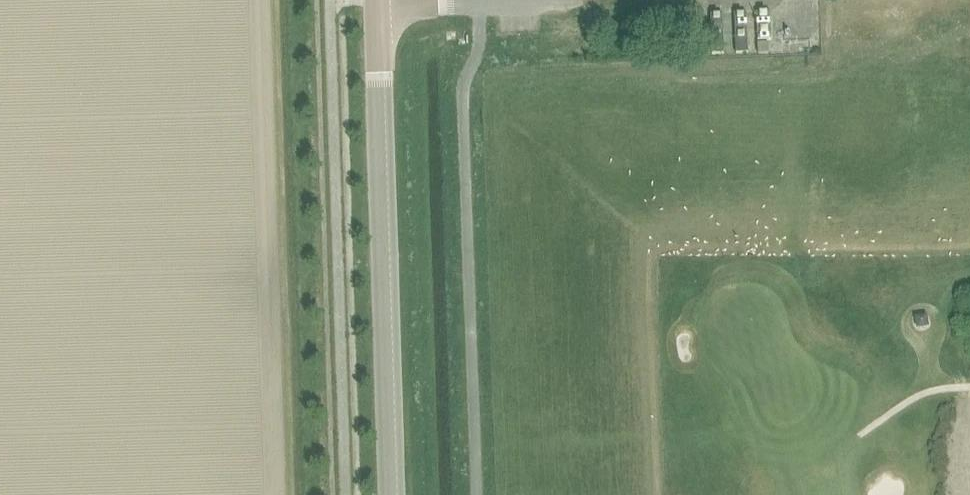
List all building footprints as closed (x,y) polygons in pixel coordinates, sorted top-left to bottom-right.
[(756,13),(757,41),(771,40),(770,13),(756,13)] [(746,14),(734,14),(736,53),(748,53),(746,14)] [(722,15),(710,15),(711,54),(723,54),(722,15)] [(771,43),(757,44),(758,55),(772,54),(771,43)]
